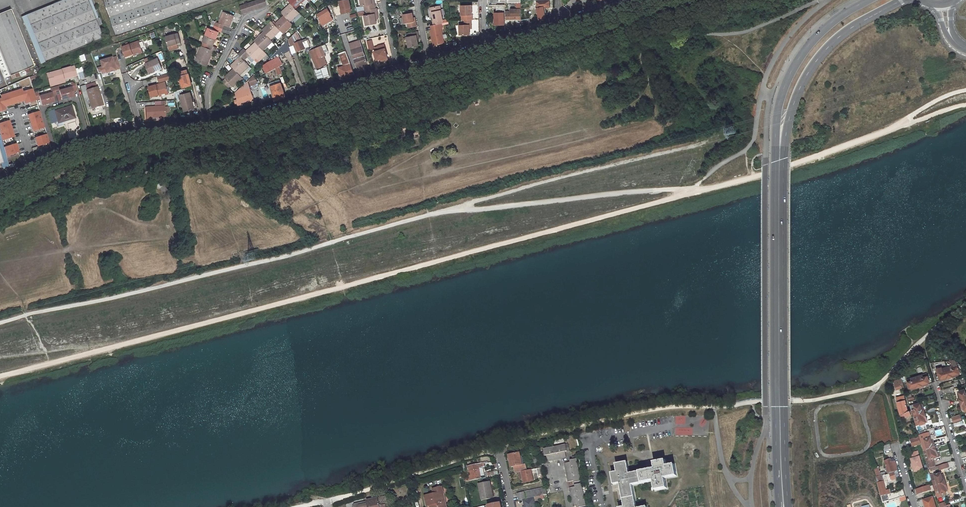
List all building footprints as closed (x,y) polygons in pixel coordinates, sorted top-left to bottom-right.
[(44,63),(103,39),(86,0),(65,0),(25,16),(44,63)] [(117,34),(219,0),(105,0),(117,34)] [(239,6),(241,11),(242,14),(267,5),(265,0),(258,0),(239,6)] [(288,1),(291,4),(295,9),(301,3),(305,0),(289,0),(288,1)] [(348,0),(342,0),(339,1),(341,9),(340,10),(341,14),(350,11),(350,8),(348,0)] [(362,6),(364,6),(365,11),(366,11),(375,9),(374,4),(372,4),(371,0),(360,0),(362,6)] [(550,7),(550,0),(537,0),(540,20),(543,19),(543,18),(546,17),(544,7),(550,7)] [(281,13),(284,16),(289,21),(299,13),(295,9),(291,4),(281,13)] [(471,20),(472,20),(472,5),(461,6),(462,20),(464,20),(471,20)] [(492,13),(493,26),(504,25),(503,5),(496,5),(496,12),(492,13)] [(432,25),(440,24),(439,20),(442,20),(439,6),(430,8),(433,21),(432,22),(432,25)] [(330,13),(327,8),(318,14),(321,19),(330,13)] [(364,16),(366,25),(377,23),(376,19),(375,14),(377,14),(376,9),(375,9),(366,11),(367,16),(364,16)] [(9,76),(33,66),(10,10),(0,14),(0,70),(3,78),(4,78),(9,76)] [(229,28),(233,17),(223,12),(218,23),(216,22),(214,26),(222,29),(223,25),(229,28)] [(407,27),(415,26),(414,21),(413,21),(412,17),(411,12),(402,14),(404,23),(406,23),(407,27)] [(274,24),(280,30),(283,34),(292,25),(289,21),(284,16),(274,24)] [(471,25),(471,20),(464,20),(465,25),(460,25),(460,35),(470,35),(470,29),(470,25),(471,25)] [(262,30),(262,32),(270,40),(274,36),(280,30),(274,24),(271,21),(262,30)] [(440,24),(432,25),(430,26),(431,30),(429,31),(433,46),(443,44),(440,29),(442,29),(441,24),(440,24)] [(220,33),(222,29),(214,26),(212,29),(209,28),(204,35),(215,39),(218,32),(220,33)] [(295,44),(297,51),(310,45),(307,38),(295,43),(294,41),(300,38),(297,34),(298,33),(298,30),(289,39),(291,46),(295,44)] [(417,45),(416,39),(415,35),(417,35),(416,31),(408,33),(409,36),(405,37),(408,47),(417,45)] [(178,43),(178,44),(182,43),(178,32),(166,36),(169,45),(178,43)] [(253,41),(256,42),(263,51),(267,47),(272,41),(270,40),(262,32),(253,41)] [(207,48),(212,50),(215,51),(216,47),(213,46),(215,39),(204,35),(201,41),(209,44),(207,48)] [(139,40),(122,46),(125,56),(133,53),(142,50),(139,40)] [(267,73),(280,66),(282,64),(278,56),(283,52),(284,53),(289,50),(290,49),(289,46),(287,40),(283,45),(279,49),(277,51),(274,54),(270,58),(263,66),(267,73)] [(364,64),(367,62),(360,40),(349,44),(357,66),(364,64)] [(263,51),(256,42),(247,51),(244,49),(241,51),(247,57),(250,55),(255,60),(264,51),(263,51)] [(383,43),(376,46),(378,50),(374,51),(377,60),(387,56),(383,43)] [(201,46),(195,62),(201,65),(205,67),(206,65),(212,50),(207,48),(201,46)] [(325,55),(321,46),(309,51),(317,69),(327,64),(323,56),(325,55)] [(342,79),(350,76),(354,74),(346,50),(340,53),(344,65),(345,68),(339,70),(342,79)] [(231,65),(234,69),(239,74),(249,65),(244,60),(247,57),(241,51),(238,54),(240,56),(231,65)] [(120,68),(116,56),(111,57),(100,60),(101,67),(104,66),(106,72),(112,71),(112,70),(115,69),(120,68)] [(158,58),(145,63),(150,73),(162,68),(158,58)] [(77,75),(74,66),(52,72),(54,81),(64,78),(77,75)] [(191,84),(190,78),(189,75),(187,68),(178,71),(182,87),(191,84)] [(232,86),(242,78),(239,74),(234,69),(225,77),(226,79),(223,82),(229,88),(231,85),(232,86)] [(54,81),(52,72),(47,74),(48,77),(50,86),(65,82),(64,78),(54,81)] [(169,73),(158,76),(159,81),(170,78),(169,73)] [(257,84),(253,75),(248,80),(250,86),(257,84)] [(241,103),(254,100),(248,81),(234,93),(236,100),(234,100),(234,104),(237,104),(237,106),(241,105),(241,103)] [(71,87),(65,89),(68,97),(74,96),(73,91),(76,90),(74,83),(71,82),(70,82),(71,87)] [(149,86),(151,96),(159,94),(168,92),(165,82),(149,86)] [(96,83),(81,88),(87,109),(103,105),(96,83)] [(286,97),(281,84),(270,88),(275,100),(277,100),(286,97)] [(57,85),(54,86),(56,94),(60,93),(61,99),(68,97),(65,89),(59,90),(57,85)] [(51,92),(45,94),(48,103),(54,101),(52,95),(56,94),(54,86),(50,88),(51,92)] [(287,88),(289,94),(296,92),(294,86),(287,88)] [(33,89),(22,92),(24,100),(25,103),(36,100),(34,92),(33,89)] [(3,106),(24,100),(22,92),(21,90),(0,96),(1,99),(3,106)] [(38,91),(34,92),(36,100),(40,99),(41,105),(48,103),(45,94),(39,96),(38,91)] [(193,107),(191,102),(193,101),(190,92),(180,95),(185,111),(193,109),(193,107)] [(165,106),(146,107),(147,121),(152,121),(152,117),(165,117),(165,106)] [(55,112),(58,122),(64,120),(67,121),(74,118),(71,107),(55,112)] [(28,115),(31,123),(42,119),(40,111),(28,115)] [(31,123),(33,131),(45,127),(42,119),(31,123)] [(9,121),(0,124),(0,133),(11,129),(9,121)] [(11,129),(0,133),(0,135),(2,141),(14,137),(11,129)] [(35,138),(38,146),(50,143),(47,134),(35,138)] [(4,148),(6,156),(19,152),(16,145),(4,148)] [(942,381),(958,376),(957,375),(959,374),(956,363),(953,360),(950,361),(952,367),(942,370),(942,368),(936,370),(939,380),(942,379),(942,381)] [(911,388),(911,390),(927,385),(927,383),(929,383),(927,375),(907,381),(909,388),(911,388)] [(962,411),(964,411),(965,413),(965,412),(965,395),(964,391),(959,392),(959,394),(957,395),(962,411)] [(906,415),(907,419),(913,417),(911,411),(907,412),(903,396),(896,398),(901,416),(906,415)] [(918,420),(920,425),(925,423),(925,421),(926,421),(922,405),(920,405),(919,403),(914,405),(915,410),(913,410),(916,421),(918,420)] [(686,424),(685,416),(674,416),(674,425),(686,424)] [(910,438),(912,445),(920,443),(918,436),(910,438)] [(931,441),(930,438),(922,441),(925,451),(934,448),(932,441),(931,441)] [(553,461),(553,459),(562,457),(562,459),(566,458),(565,451),(567,451),(567,452),(570,451),(568,444),(544,450),(545,456),(547,455),(548,461),(553,461)] [(934,448),(925,451),(923,451),(928,469),(929,469),(933,468),(934,467),(932,459),(936,458),(935,456),(937,456),(934,448)] [(910,458),(913,469),(917,468),(918,470),(923,469),(919,456),(918,456),(917,451),(909,453),(911,458),(910,458)] [(522,466),(520,453),(509,456),(511,468),(514,467),(515,474),(522,472),(526,471),(525,466),(522,466)] [(575,486),(569,487),(570,492),(571,492),(573,502),(572,502),(573,506),(579,505),(579,506),(586,506),(576,456),(572,457),(573,459),(570,459),(570,462),(564,463),(565,467),(566,467),(568,477),(567,477),(568,482),(574,480),(575,486)] [(490,457),(483,459),(485,467),(492,465),(490,457)] [(887,474),(894,472),(893,469),(891,463),(890,460),(885,461),(887,468),(885,468),(885,469),(887,469),(888,472),(886,472),(887,474)] [(632,486),(654,482),(655,492),(667,489),(665,480),(676,477),(674,466),(667,467),(666,462),(654,464),(655,470),(630,475),(628,463),(616,465),(617,473),(612,473),(614,486),(620,485),(624,506),(636,506),(632,486)] [(468,467),(469,472),(482,469),(481,468),(482,467),(482,464),(468,467)] [(885,472),(880,473),(879,467),(874,468),(877,478),(885,475),(885,472)] [(470,478),(467,479),(467,477),(465,478),(466,483),(495,476),(494,472),(487,473),(488,476),(484,476),(483,469),(482,469),(469,472),(470,478)] [(533,481),(531,470),(526,471),(522,472),(524,483),(533,481)] [(883,503),(896,499),(895,493),(887,495),(886,491),(888,490),(887,485),(885,486),(884,482),(896,479),(894,472),(885,475),(877,478),(883,503)] [(940,474),(930,477),(933,487),(935,486),(945,483),(942,476),(941,476),(940,474)] [(490,490),(491,489),(492,489),(491,484),(490,485),(489,482),(479,485),(482,501),(491,499),(490,490)] [(939,490),(940,495),(946,494),(946,491),(947,491),(945,483),(935,486),(937,491),(939,490)] [(929,486),(929,484),(915,488),(917,493),(930,490),(929,486)] [(441,487),(432,490),(433,495),(424,496),(426,506),(429,506),(431,505),(432,506),(446,506),(441,487)] [(547,495),(546,488),(525,492),(527,499),(547,495)] [(517,494),(519,501),(526,500),(524,493),(517,494)] [(386,496),(367,500),(367,501),(355,504),(353,506),(388,506),(386,496)] [(471,506),(483,506),(488,506),(500,503),(499,497),(493,499),(493,500),(471,506)] [(924,500),(926,506),(935,506),(933,497),(924,500)]
